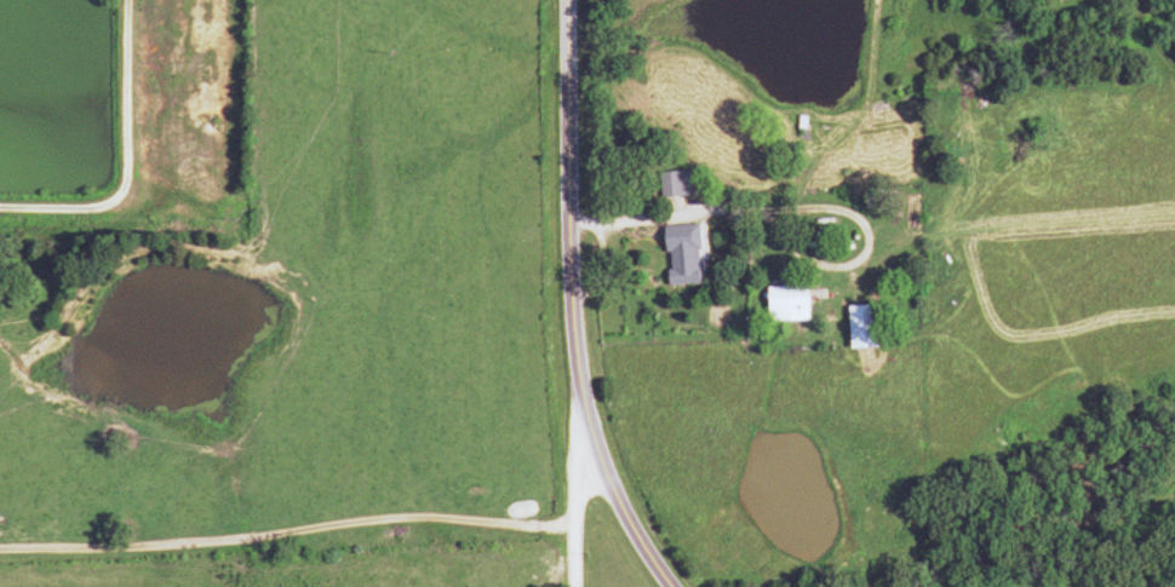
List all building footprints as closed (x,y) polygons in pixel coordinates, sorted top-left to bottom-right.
[(687,173),(657,173),(657,197),(687,197),(687,173)] [(663,286),(699,285),(698,268),(684,269),(684,251),(697,250),(695,225),(660,227),(663,286)] [(802,288),(763,288),(763,323),(802,323),(802,288)] [(843,350),(870,350),(870,307),(843,307),(843,350)]
